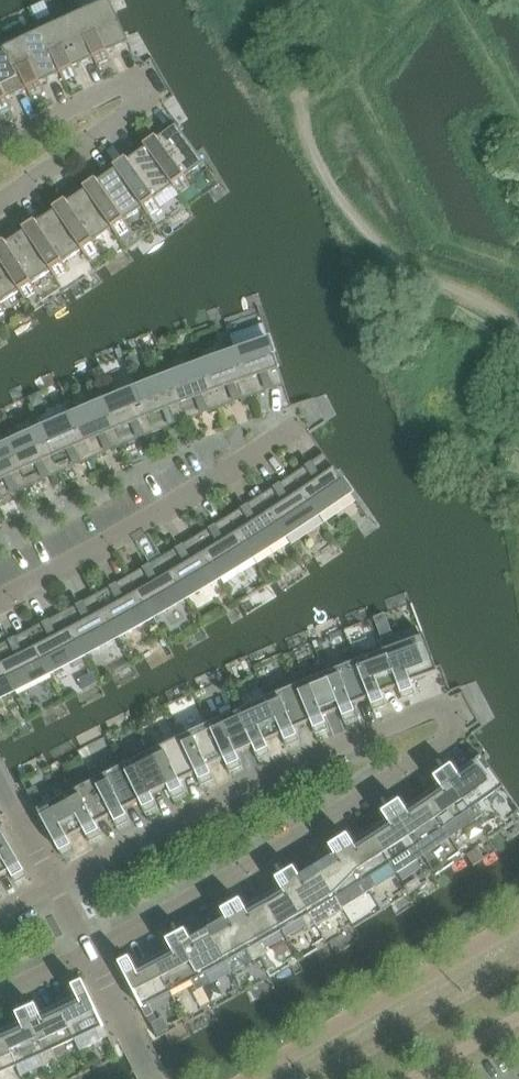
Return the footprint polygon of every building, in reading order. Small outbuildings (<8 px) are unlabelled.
[(110,0),(109,0),(74,15),(94,59),(97,66),(110,60),(107,53),(129,43),(110,0)] [(94,59),(74,15),(53,25),(40,31),(60,74),(64,81),(77,75),(74,68),(94,59)] [(60,74),(40,31),(19,41),(7,47),(27,90),(30,97),(44,91),(40,84),(60,74)] [(7,47),(0,50),(0,112),(11,107),(7,99),(27,90),(7,47)] [(205,164),(177,126),(146,148),(173,187),(179,196),(191,187),(185,178),(205,164)] [(173,187),(146,148),(115,170),(142,209),(149,217),(161,209),(155,200),(173,187)] [(142,209),(115,170),(86,190),(112,230),(118,238),(130,230),(124,221),(142,209)] [(112,230),(86,190),(54,211),(81,251),(87,259),(100,251),(94,242),(112,230)] [(81,251),(54,211),(25,231),(50,271),(56,280),(69,272),(63,263),(81,251)] [(25,231),(0,247),(0,263),(19,292),(25,301),(37,292),(32,284),(50,271),(25,231)] [(0,263),(0,317),(6,313),(1,304),(19,292),(0,263)] [(280,369),(269,340),(234,352),(250,398),(266,392),(264,387),(272,384),(273,390),(284,386),(279,370),(280,369)] [(250,398),(234,352),(202,364),(218,409),(234,404),(232,398),(239,395),(241,401),(250,398)] [(140,366),(136,355),(126,359),(130,370),(140,366)] [(218,409),(202,364),(169,376),(186,421),(202,415),(200,410),(207,407),(209,413),(218,409)] [(186,421),(169,376),(159,380),(136,389),(155,434),(170,428),(168,422),(175,419),(177,425),(186,421)] [(155,434),(136,389),(104,402),(122,447),(138,440),(136,435),(143,432),(145,438),(155,434)] [(39,392),(29,398),(34,408),(45,403),(39,392)] [(122,447),(104,402),(94,406),(72,416),(90,461),(106,453),(104,448),(111,445),(113,451),(122,447)] [(5,407),(0,410),(0,422),(9,418),(5,407)] [(90,461),(72,416),(40,430),(59,474),(75,467),(72,462),(80,459),(82,464),(90,461)] [(59,474),(40,430),(8,444),(27,488),(43,481),(41,476),(48,472),(50,478),(59,474)] [(8,444),(0,448),(0,501),(12,495),(10,490),(17,487),(19,492),(27,488),(8,444)] [(352,493),(335,467),(334,468),(324,454),(311,463),(315,467),(309,472),(305,467),(292,476),(319,516),(352,493)] [(319,516),(292,476),(280,484),(283,489),(277,493),(273,488),(260,497),(286,537),(319,516)] [(286,537),(260,497),(248,505),(251,510),(244,514),(241,509),(228,517),(253,558),(286,537)] [(253,558),(228,517),(215,525),(218,530),(212,534),(209,529),(195,538),(220,579),(253,558)] [(220,579),(195,538),(183,545),(186,550),(179,554),(176,549),(162,557),(187,597),(187,599),(220,579)] [(187,597),(162,557),(150,565),(153,570),(146,573),(143,568),(129,576),(142,597),(153,618),(187,599),(187,597)] [(153,618),(142,597),(129,576),(116,584),(119,589),(113,592),(110,587),(96,595),(97,597),(119,637),(153,618)] [(250,595),(245,587),(233,594),(238,603),(250,595)] [(119,637),(97,597),(96,595),(83,602),(86,607),(79,611),(76,606),(62,613),(85,656),(119,637)] [(85,656),(62,613),(49,620),(52,625),(45,629),(43,624),(28,631),(50,674),(85,656)] [(28,631),(15,638),(18,643),(11,646),(8,641),(0,645),(0,660),(15,691),(50,674),(28,631)] [(440,672),(427,636),(393,649),(389,637),(381,640),(385,652),(398,687),(403,700),(417,695),(412,682),(440,672)] [(398,687),(385,652),(363,660),(359,649),(351,652),(355,663),(369,698),(374,711),(386,706),(382,693),(398,687)] [(0,660),(0,699),(15,691),(0,660)] [(369,698),(355,663),(334,672),(329,661),(321,664),(340,710),(345,723),(357,718),(352,705),(369,698)] [(340,710),(321,664),(292,676),(296,687),(311,722),(316,735),(328,729),(323,717),(340,710)] [(311,722),(296,687),(275,697),(270,685),(262,689),(267,700),(282,734),(287,747),(299,742),(294,729),(311,722)] [(282,734),(267,700),(262,689),(241,699),(241,698),(232,702),(237,713),(238,713),(253,747),(258,759),(271,754),(265,741),(282,734)] [(253,747),(238,713),(237,713),(234,715),(233,715),(228,717),(228,718),(217,723),(212,711),(203,715),(209,726),(224,760),(230,773),(242,767),(237,754),(253,747)] [(224,760),(209,726),(204,728),(199,731),(188,736),(183,725),(175,729),(180,740),(196,774),(202,786),(214,780),(208,768),(224,760)] [(196,774),(180,740),(175,742),(170,744),(170,745),(159,750),(154,739),(146,743),(152,754),(168,787),(173,799),(186,794),(180,781),(196,774)] [(168,787),(152,754),(147,756),(146,756),(141,758),(141,759),(130,764),(125,753),(117,757),(123,768),(139,801),(145,813),(157,807),(152,795),(168,787)] [(478,806),(505,787),(482,755),(456,773),(449,762),(440,768),(478,819),(484,815),(478,806)] [(139,801),(123,768),(118,771),(118,770),(112,773),(113,773),(102,779),(97,768),(88,772),(89,773),(111,816),(118,828),(130,821),(124,809),(139,801)] [(478,819),(440,768),(432,774),(440,785),(422,797),(445,829),(451,837),(478,819)] [(111,816),(89,773),(69,784),(68,783),(60,787),(66,798),(83,830),(90,842),(93,841),(102,836),(96,824),(111,816)] [(445,829),(422,797),(405,809),(397,798),(389,803),(424,855),(451,837),(445,829)] [(83,830),(66,798),(61,800),(56,803),(46,809),(40,798),(33,802),(63,857),(74,851),(68,839),(83,830)] [(424,855),(389,803),(380,809),(388,821),(370,832),(398,873),(404,881),(423,868),(417,860),(424,855)] [(27,877),(0,829),(0,877),(9,872),(16,883),(27,877)] [(398,873),(370,832),(352,843),(345,832),(336,837),(371,890),(377,886),(398,873)] [(371,890),(336,837),(327,843),(335,855),(317,865),(338,899),(359,886),(364,894),(371,890)] [(338,899),(317,865),(299,876),(292,865),(283,870),(316,924),(318,927),(345,910),(338,899)] [(316,924),(283,870),(274,875),(281,887),(263,898),(282,932),(304,919),(309,928),(316,924)] [(282,932),(263,898),(244,908),(238,897),(229,902),(260,956),(267,953),(262,944),(282,932)] [(260,956),(229,902),(220,907),(227,919),(208,929),(226,963),(249,951),(254,960),(260,956)] [(226,963),(208,929),(189,939),(183,927),(174,932),(204,987),(211,984),(206,975),(226,963)] [(204,987),(174,932),(165,937),(171,949),(153,958),(171,993),(192,982),(197,991),(204,987)] [(171,993),(153,958),(134,968),(128,956),(118,961),(146,1017),(154,1014),(149,1005),(171,994),(171,993)] [(109,1036),(82,979),(71,984),(78,997),(58,1005),(75,1041),(97,1031),(101,1040),(109,1036)] [(75,1041),(58,1005),(39,1014),(33,1002),(24,1006),(51,1064),(57,1061),(53,1052),(75,1041)] [(51,1064),(24,1006),(15,1010),(21,1023),(1,1031),(17,1068),(39,1058),(43,1067),(50,1064),(51,1064)] [(1,1031),(0,1032),(0,1075),(17,1068),(1,1031)]
